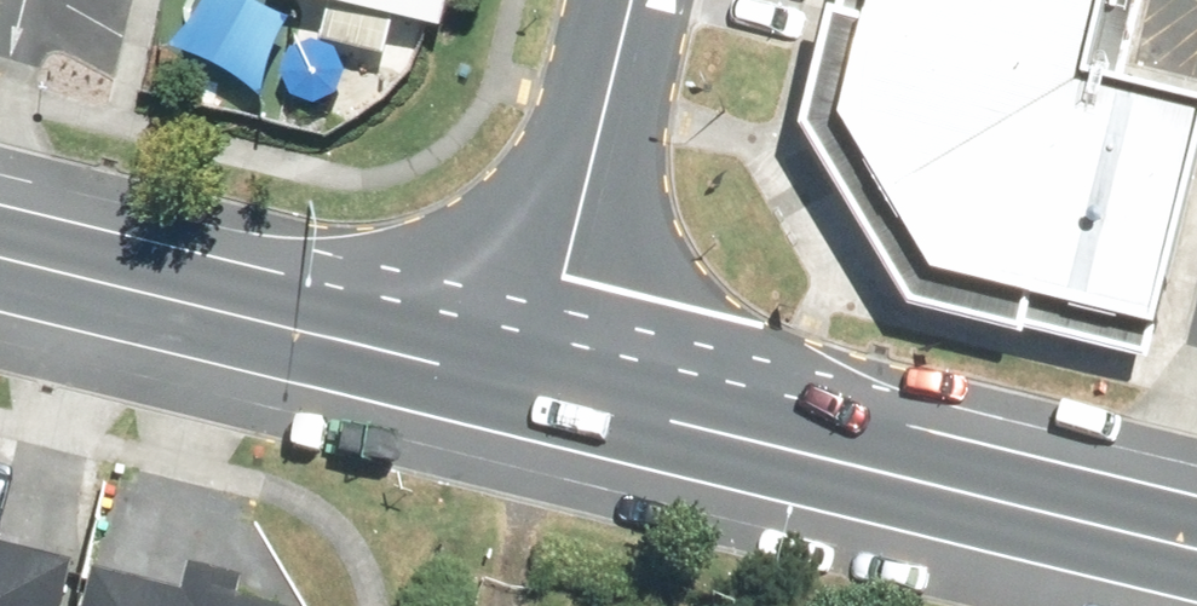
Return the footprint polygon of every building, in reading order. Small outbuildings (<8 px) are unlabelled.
[(321,31),(388,47),(398,6),(444,17),(449,0),(329,0),(321,31)] [(799,122),(906,303),(1151,364),(1196,152),(1196,95),(1113,70),(1130,0),(830,0),(799,122)] [(83,563),(0,543),(0,605),(73,605),(83,563)] [(98,605),(287,605),(253,598),(258,577),(202,563),(194,594),(106,573),(98,605)]
